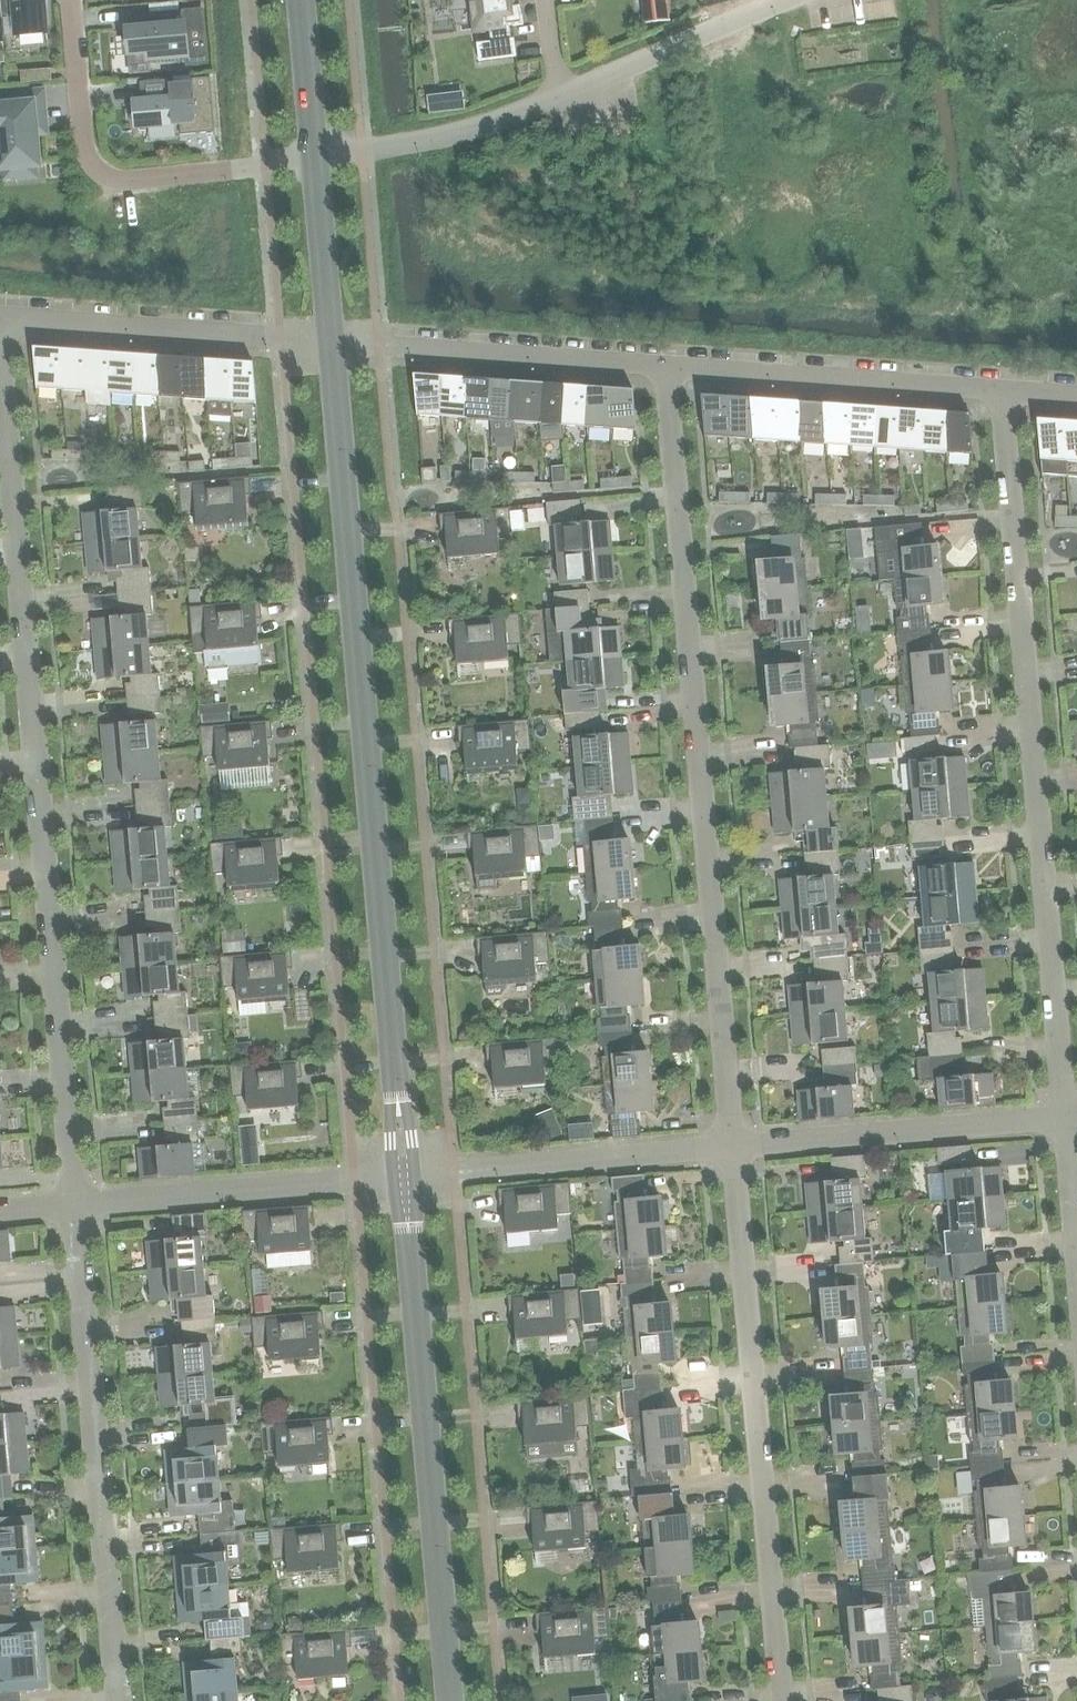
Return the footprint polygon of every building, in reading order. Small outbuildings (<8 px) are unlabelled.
[(46,0),(1,0),(3,18),(15,17),(17,36),(48,33),(46,0)] [(475,31),(491,29),(493,44),(480,46),(482,63),(520,58),(517,39),(514,39),(513,26),(523,24),(520,0),(471,0),(475,31)] [(667,2),(646,5),(649,23),(669,21),(667,2)] [(151,27),(127,29),(129,56),(147,54),(148,61),(187,58),(183,11),(179,11),(178,3),(149,6),(150,14),(151,27)] [(170,100),(135,103),(136,119),(137,127),(147,126),(172,124),(179,124),(180,133),(215,130),(210,77),(193,79),(193,83),(169,85),(170,100)] [(0,96),(0,169),(39,166),(35,121),(45,120),(42,92),(0,96)] [(444,112),(442,95),(428,97),(430,114),(444,112)] [(43,348),(34,347),(34,348),(38,396),(39,396),(38,388),(63,390),(60,349),(54,349),(53,347),(43,348)] [(67,350),(60,349),(63,390),(87,392),(84,351),(78,351),(78,349),(67,350)] [(87,392),(111,394),(108,353),(102,352),(102,350),(91,352),(84,351),(87,392)] [(115,353),(108,353),(111,394),(136,395),(132,354),(126,354),(126,352),(115,353)] [(139,355),(132,354),(136,395),(160,397),(156,356),(150,356),(150,354),(139,355)] [(160,397),(184,399),(181,358),(175,357),(174,356),(164,357),(156,356),(160,397)] [(188,358),(181,358),(184,399),(208,400),(205,360),(199,359),(199,357),(188,358)] [(208,400),(232,402),(229,361),(223,361),(223,359),(212,360),(205,360),(208,400)] [(236,362),(229,361),(232,402),(255,404),(256,412),(257,412),(253,363),(247,363),(247,361),(236,362)] [(418,415),(441,417),(438,376),(433,376),(433,374),(422,375),(413,374),(413,375),(418,423),(419,423),(418,415)] [(447,377),(438,376),(441,417),(466,419),(462,378),(458,378),(457,376),(447,377)] [(466,419),(490,421),(487,380),(482,379),(482,377),(471,378),(462,378),(466,419)] [(495,380),(487,380),(490,421),(515,422),(511,381),(506,381),(506,379),(495,380)] [(515,422),(539,424),(535,383),(530,383),(530,381),(519,382),(511,381),(515,422)] [(544,384),(535,383),(539,424),(563,426),(560,385),(555,384),(554,383),(544,384)] [(568,385),(560,385),(563,426),(588,428),(584,387),(579,386),(578,384),(568,385)] [(588,428),(612,429),(609,388),(603,388),(603,386),(592,387),(584,387),(588,428)] [(616,389),(609,388),(612,429),(613,443),(637,444),(637,439),(633,390),(627,390),(627,388),(616,389)] [(706,436),(729,438),(725,397),(721,396),(721,395),(710,396),(701,395),(705,444),(706,444),(706,436)] [(729,438),(753,440),(750,399),(745,398),(745,396),(734,397),(725,397),(729,438)] [(753,440),(778,441),(774,400),(770,400),(769,398),(759,399),(750,399),(753,440)] [(802,443),(799,402),(794,402),(793,400),(783,401),(774,400),(778,441),(802,443)] [(827,445),(823,404),(818,403),(818,401),(807,403),(799,402),(802,443),(827,445)] [(851,447),(848,406),(842,405),(842,403),(831,404),(823,404),(827,445),(851,447)] [(851,447),(876,448),(872,407),(867,407),(867,405),(855,406),(848,406),(851,447)] [(876,448),(900,450),(896,409),(891,409),(890,407),(879,408),(872,407),(876,448)] [(925,463),(924,452),(921,411),(915,410),(915,408),(903,410),(896,409),(900,450),(901,466),(925,463)] [(949,454),(945,413),(939,412),(939,410),(927,411),(921,411),(924,452),(949,454)] [(945,413),(949,454),(971,455),(972,463),(973,463),(969,414),(963,414),(963,412),(952,413),(945,413)] [(1066,476),(1061,421),(1057,421),(1057,419),(1046,420),(1037,419),(1037,420),(1041,468),(1042,468),(1043,474),(1066,476)] [(1070,421),(1061,421),(1066,476),(1076,477),(1076,421),(1070,421)] [(52,460),(67,460),(67,450),(52,450),(52,460)] [(67,460),(83,461),(83,451),(67,450),(67,460)] [(100,461),(116,461),(116,451),(100,451),(100,461)] [(116,461),(131,462),(131,452),(116,451),(116,461)] [(149,462),(164,462),(165,452),(149,452),(149,462)] [(164,462),(180,463),(180,452),(165,452),(164,462)] [(237,468),(253,467),(252,457),(236,458),(237,468)] [(236,458),(221,459),(222,469),(237,468),(236,458)] [(189,472),(205,471),(204,461),(188,462),(189,472)] [(440,466),(441,482),(451,482),(450,466),(440,466)] [(423,484),(437,483),(436,468),(421,469),(423,484)] [(455,482),(471,482),(471,472),(455,472),(455,482)] [(471,482),(486,482),(486,472),(471,472),(471,482)] [(503,483),(519,483),(519,473),(503,473),(503,483)] [(519,483),(534,483),(534,473),(519,473),(519,483)] [(251,495),(250,477),(178,483),(181,514),(196,513),(197,528),(246,523),(248,539),(250,539),(246,495),(251,495)] [(616,478),(616,488),(632,487),(631,477),(616,478)] [(600,480),(601,490),(616,488),(616,478),(600,480)] [(569,492),(584,491),(583,481),(568,482),(569,492)] [(568,482),(552,484),(553,494),(569,492),(568,482)] [(144,509),(142,485),(108,488),(110,502),(104,502),(105,512),(83,513),(86,544),(139,539),(137,509),(144,509)] [(719,503),(734,503),(734,493),(719,493),(719,503)] [(734,503),(750,503),(750,493),(734,493),(734,503)] [(767,504),(782,504),(783,494),(767,494),(767,504)] [(782,504),(798,504),(798,494),(783,494),(782,504)] [(815,505),(831,505),(831,495),(815,495),(815,505)] [(831,505),(846,505),(846,495),(831,495),(831,505)] [(863,506),(879,506),(879,496),(863,496),(863,506)] [(879,506),(894,506),(894,496),(879,496),(879,506)] [(611,537),(609,521),(576,524),(576,517),(581,517),(580,500),(546,503),(548,527),(555,526),(558,556),(604,552),(603,537),(611,537)] [(952,512),(968,511),(967,501),(952,502),(952,512)] [(952,502),(936,503),(937,513),(952,512),(952,502)] [(905,516),(920,515),(920,505),(904,506),(905,516)] [(513,539),(510,508),(439,514),(440,532),(446,531),(449,571),(451,571),(450,559),(499,555),(498,540),(513,539)] [(1055,527),(1070,527),(1070,517),(1055,517),(1055,527)] [(922,538),(921,524),(888,527),(876,528),(881,581),(894,580),(940,576),(937,547),(921,549),(920,538),(922,538)] [(859,529),(846,530),(848,546),(861,545),(859,529)] [(759,562),(761,591),(807,587),(805,558),(801,558),(799,534),(771,536),(772,551),(775,550),(776,561),(759,562)] [(116,578),(118,594),(151,591),(149,568),(142,569),(139,539),(86,544),(88,574),(121,571),(122,578),(116,578)] [(604,552),(558,556),(561,586),(615,581),(613,565),(605,566),(604,552)] [(942,604),(940,576),(894,580),(896,608),(900,608),(901,618),(887,619),(888,634),(897,633),(930,630),(929,616),(927,616),(926,606),(942,604)] [(779,628),(780,643),(809,640),(806,616),(810,615),(807,587),(761,591),(764,619),(780,618),(781,628),(779,628)] [(179,599),(178,590),(166,591),(167,600),(179,599)] [(588,590),(554,593),(556,609),(589,607),(588,590)] [(92,620),(95,650),(149,645),(146,615),(153,615),(151,591),(118,594),(119,611),(125,610),(125,617),(92,620)] [(260,601),(189,607),(192,638),(193,653),(205,652),(206,668),(258,663),(260,663),(257,619),(262,619),(260,601)] [(463,602),(447,603),(448,617),(464,616),(463,602)] [(567,662),(613,658),(612,643),(620,643),(619,627),(586,630),(585,623),(591,623),(589,607),(556,609),(547,610),(552,663),(567,661),(567,662)] [(455,637),(458,677),(460,677),(459,665),(509,661),(507,646),(522,645),(519,614),(448,620),(449,638),(455,637)] [(870,623),(856,625),(857,634),(871,633),(870,623)] [(903,647),(904,657),(901,657),(903,686),(949,682),(947,653),(930,655),(929,644),(932,644),(930,630),(897,633),(899,647),(903,647)] [(768,668),(771,697),(817,693),(814,664),(811,664),(809,640),(780,643),(781,657),(784,657),(785,667),(768,668)] [(131,684),(126,684),(128,717),(162,714),(158,674),(151,675),(149,645),(95,650),(97,680),(130,677),(131,684)] [(567,662),(570,691),(563,692),(565,715),(598,713),(597,701),(607,700),(606,689),(624,687),(622,671),(615,672),(613,658),(567,662)] [(935,736),(940,736),(938,722),(936,722),(935,712),(952,710),(949,682),(903,686),(906,714),(909,714),(911,738),(927,737),(935,736)] [(795,748),(818,746),(816,722),(819,721),(817,693),(771,697),(773,725),(790,724),(791,734),(788,734),(789,748),(795,748)] [(214,705),(201,706),(202,724),(230,722),(229,709),(215,710),(214,705)] [(598,713),(565,715),(566,731),(600,728),(598,713)] [(528,720),(457,726),(459,744),(464,743),(468,784),(470,783),(468,771),(518,767),(517,752),(531,751),(528,720)] [(104,756),(158,751),(155,721),(101,725),(104,756)] [(267,740),(272,739),(271,721),(200,727),(203,758),(217,757),(218,772),(268,767),(269,783),(271,783),(267,740)] [(628,733),(574,737),(577,767),(622,764),(621,749),(629,749),(628,733)] [(909,755),(936,752),(936,750),(935,736),(927,737),(911,738),(901,739),(902,755),(909,755)] [(878,759),(877,744),(866,745),(868,760),(878,759)] [(828,745),(818,746),(795,748),(796,765),(802,764),(802,771),(769,774),(772,804),(826,799),(823,769),(830,769),(828,745)] [(936,752),(909,755),(913,791),(967,787),(964,757),(945,758),(944,749),(936,750),(936,752)] [(135,790),(136,806),(169,803),(167,780),(160,781),(158,751),(104,756),(107,786),(140,783),(140,790),(135,790)] [(624,778),(622,764),(577,767),(579,798),(572,798),(574,821),(584,820),(608,818),(606,802),(601,802),(600,796),(633,793),(632,777),(624,778)] [(969,817),(967,787),(913,791),(915,821),(908,822),(910,845),(944,842),(942,826),(937,827),(936,820),(969,817)] [(803,838),(804,854),(837,851),(835,828),(828,829),(826,799),(772,804),(775,834),(808,831),(808,838),(803,838)] [(111,832),(113,862),(167,857),(164,827),(172,827),(169,803),(136,806),(138,823),(143,822),(144,829),(111,832)] [(534,805),(519,806),(520,825),(535,824),(534,805)] [(219,819),(220,835),(250,834),(249,817),(219,819)] [(583,845),(586,874),(632,870),(629,841),(612,842),(611,832),(614,832),(613,818),(608,818),(584,820),(587,845),(583,845)] [(541,857),(538,826),(467,832),(468,850),(473,849),(477,889),(479,889),(498,888),(497,875),(527,873),(542,872),(541,857)] [(554,827),(539,827),(540,842),(550,841),(554,837),(554,827)] [(283,856),(281,838),(210,844),(213,875),(227,874),(229,888),(278,884),(279,900),(281,900),(277,856),(283,856)] [(910,845),(912,861),(945,858),(944,842),(910,845)] [(779,880),(781,910),(835,905),(832,875),(840,875),(837,851),(804,854),(805,871),(811,870),(812,877),(779,880)] [(144,896),(146,913),(179,910),(177,886),(170,887),(167,857),(113,862),(116,892),(149,889),(150,896),(144,896)] [(919,867),(922,898),(976,893),(973,863),(919,867)] [(634,898),(632,870),(586,874),(588,903),(592,902),(592,912),(588,913),(589,927),(594,927),(622,925),(621,910),(618,910),(617,900),(634,898)] [(917,928),(919,951),(953,948),(952,932),(946,933),(946,926),(979,923),(976,893),(922,898),(924,927),(917,928)] [(812,944),(813,960),(847,958),(845,934),(838,935),(835,905),(781,910),(784,940),(817,937),(818,944),(812,944)] [(120,938),(123,968),(176,963),(174,933),(181,933),(179,910),(146,913),(147,929),(152,928),(153,935),(120,938)] [(623,938),(622,925),(594,927),(596,951),(592,951),(595,980),(641,976),(638,947),(622,948),(621,938),(623,938)] [(866,944),(866,955),(883,954),(881,929),(869,930),(870,943),(866,944)] [(547,932),(476,938),(478,956),(483,956),(486,996),(503,994),(510,987),(509,981),(537,979),(535,964),(550,963),(547,932)] [(245,935),(222,937),(223,954),(246,952),(245,935)] [(929,974),(931,1004),(985,999),(983,969),(949,972),(949,965),(954,964),(953,948),(919,951),(922,975),(929,974)] [(289,1013),(291,1013),(287,969),(293,969),(291,951),(220,957),(223,988),(237,987),(238,1001),(288,997),(289,1013)] [(788,986),(791,1016),(845,1011),(842,982),(849,981),(847,958),(813,960),(815,977),(820,976),(821,983),(788,986)] [(153,1002),(155,1019),(188,1016),(186,992),(179,993),(176,963),(123,968),(125,998),(158,995),(159,1002),(153,1002)] [(597,1018),(599,1033),(631,1030),(630,1016),(628,1016),(627,1006),(643,1004),(641,976),(595,980),(597,1008),(601,1008),(602,1018),(597,1018)] [(927,1034),(929,1057),(962,1054),(961,1038),(955,1039),(955,1032),(988,1029),(985,999),(931,1004),(934,1033),(927,1034)] [(847,1041),(845,1011),(791,1016),(793,1046),(847,1041)] [(188,1017),(188,1016),(155,1019),(156,1032),(151,1032),(152,1042),(129,1044),(132,1074),(186,1069),(183,1040),(190,1039),(190,1033),(198,1032),(196,1016),(188,1017)] [(602,1057),(604,1086),(650,1082),(648,1053),(631,1055),(630,1044),(633,1044),(631,1030),(599,1033),(600,1047),(604,1047),(605,1057),(602,1057)] [(556,1038),(485,1044),(487,1062),(492,1062),(496,1102),(498,1101),(496,1089),(546,1085),(545,1070),(559,1069),(556,1038)] [(251,1044),(233,1046),(235,1063),(252,1061),(251,1044)] [(855,1047),(821,1050),(823,1067),(856,1064),(855,1047)] [(963,1070),(962,1054),(929,1057),(929,1059),(918,1059),(920,1081),(938,1079),(940,1110),(994,1105),(992,1074),(959,1077),(958,1070),(963,1070)] [(301,1122),(297,1079),(302,1078),(301,1061),(230,1067),(232,1098),(247,1096),(248,1111),(297,1107),(299,1123),(301,1122)] [(817,1089),(797,1091),(800,1122),(854,1117),(852,1086),(858,1085),(856,1064),(823,1067),(824,1080),(816,1080),(817,1089)] [(887,1066),(875,1066),(875,1078),(888,1078),(887,1066)] [(163,1108),(164,1124),(197,1121),(195,1098),(188,1099),(186,1069),(132,1074),(135,1104),(168,1101),(168,1108),(163,1108)] [(653,1110),(650,1082),(604,1086),(607,1114),(610,1114),(612,1138),(641,1136),(639,1122),(637,1122),(636,1112),(653,1110)] [(200,1144),(197,1121),(164,1124),(165,1140),(171,1139),(172,1146),(138,1149),(141,1180),(195,1175),(193,1145),(200,1144)] [(560,1125),(543,1127),(544,1140),(561,1139),(560,1125)] [(258,1145),(241,1146),(243,1167),(260,1166),(258,1145)] [(938,1165),(972,1163),(970,1146),(937,1149),(938,1165)] [(805,1184),(808,1214),(862,1209),(860,1179),(867,1179),(865,1155),(831,1158),(832,1175),(838,1175),(838,1181),(805,1184)] [(946,1171),(949,1202),(1003,1197),(1000,1167),(946,1171)] [(614,1202),(617,1231),(663,1227),(660,1198),(644,1200),(643,1190),(645,1189),(644,1175),(611,1178),(612,1192),(617,1192),(618,1202),(614,1202)] [(569,1183),(498,1189),(499,1207),(505,1206),(508,1247),(510,1246),(509,1234),(558,1230),(557,1215),(572,1214),(569,1183)] [(1005,1227),(1003,1197),(949,1202),(951,1231),(944,1232),(946,1255),(980,1252),(978,1235),(973,1236),(972,1230),(1005,1227)] [(313,1205),(242,1211),(245,1242),(259,1241),(260,1256),(310,1252),(311,1268),(313,1267),(309,1224),(315,1223),(313,1205)] [(865,1239),(862,1209),(808,1214),(811,1244),(844,1241),(844,1247),(839,1248),(840,1265),(863,1263),(874,1262),(872,1238),(865,1239)] [(146,1242),(149,1272),(203,1267),(201,1237),(208,1237),(206,1214),(172,1216),(173,1233),(179,1232),(180,1239),(146,1242)] [(665,1255),(663,1227),(617,1231),(619,1260),(623,1259),(624,1276),(625,1283),(653,1281),(652,1267),(649,1267),(649,1257),(665,1255)] [(10,1262),(8,1231),(0,1232),(0,1263),(10,1262)] [(946,1255),(929,1256),(931,1269),(939,1268),(940,1283),(955,1281),(958,1308),(1004,1304),(1001,1275),(987,1276),(985,1252),(980,1252),(946,1255)] [(822,1291),(825,1320),(871,1316),(869,1287),(865,1287),(863,1263),(840,1265),(834,1265),(836,1280),(838,1279),(839,1289),(822,1291)] [(175,1309),(180,1309),(181,1323),(215,1320),(213,1296),(206,1297),(203,1267),(149,1272),(152,1302),(174,1300),(175,1309)] [(561,1278),(562,1288),(575,1287),(574,1276),(561,1278)] [(653,1281),(625,1283),(620,1284),(622,1298),(626,1298),(627,1308),(623,1308),(626,1337),(672,1333),(670,1304),(653,1306),(652,1296),(655,1295),(653,1281)] [(507,1295),(509,1313),(514,1312),(518,1353),(520,1352),(518,1340),(568,1336),(566,1321),(581,1320),(578,1289),(507,1295)] [(600,1291),(581,1292),(583,1309),(602,1307),(600,1291)] [(344,1293),(330,1294),(331,1304),(345,1303),(344,1293)] [(270,1296),(255,1297),(256,1314),(272,1312),(270,1296)] [(990,1344),(989,1334),(1006,1332),(1004,1304),(958,1308),(960,1336),(964,1336),(965,1346),(960,1347),(961,1361),(994,1358),(993,1344),(990,1344)] [(17,1337),(14,1307),(0,1308),(0,1338),(17,1337)] [(324,1329),(322,1311),(251,1318),(252,1319),(253,1333),(254,1348),(269,1347),(270,1362),(319,1358),(321,1373),(323,1373),(319,1330),(324,1329)] [(874,1344),(871,1316),(825,1320),(828,1348),(844,1347),(845,1357),(842,1357),(844,1371),(872,1369),(870,1345),(874,1344)] [(252,1319),(240,1320),(241,1334),(253,1333),(252,1319)] [(156,1348),(158,1378),(212,1373),(210,1344),(217,1343),(215,1320),(181,1323),(182,1336),(177,1336),(178,1346),(156,1348)] [(675,1362),(672,1333),(626,1337),(629,1366),(632,1365),(634,1389),(663,1387),(661,1373),(659,1373),(658,1363),(675,1362)] [(20,1367),(17,1337),(0,1338),(0,1369),(20,1367)] [(965,1385),(967,1414),(1013,1410),(1010,1381),(994,1383),(993,1373),(995,1372),(994,1358),(961,1361),(963,1375),(967,1375),(968,1385),(965,1385)] [(884,1368),(874,1369),(875,1378),(885,1377),(884,1368)] [(832,1397),(834,1426),(880,1422),(878,1393),(874,1393),(872,1369),(844,1371),(845,1386),(848,1385),(848,1396),(832,1397)] [(183,1406),(184,1415),(189,1415),(190,1429),(191,1429),(226,1426),(235,1425),(233,1399),(215,1401),(212,1373),(158,1378),(161,1408),(183,1406)] [(626,1419),(633,1418),(635,1443),(681,1439),(679,1410),(662,1412),(661,1402),(664,1401),(663,1387),(634,1389),(630,1390),(624,1390),(626,1419)] [(588,1395),(516,1401),(518,1419),(523,1419),(527,1459),(529,1459),(528,1446),(577,1442),(576,1427),(590,1426),(588,1395)] [(26,1443),(24,1413),(1,1415),(0,1405),(0,1445),(26,1443)] [(969,1453),(971,1467),(1004,1464),(1002,1450),(1000,1450),(999,1440),(1015,1439),(1013,1410),(967,1414),(970,1442),(973,1442),(974,1452),(969,1453)] [(333,1435),(332,1417),(261,1423),(263,1454),(278,1453),(279,1468),(328,1463),(330,1479),(332,1479),(328,1436),(333,1435)] [(852,1463),(853,1477),(885,1475),(886,1474),(885,1460),(880,1461),(879,1450),(883,1450),(880,1422),(834,1426),(837,1454),(854,1453),(854,1463),(852,1463)] [(176,1483),(219,1480),(216,1446),(228,1445),(226,1426),(191,1429),(193,1448),(177,1449),(178,1460),(174,1460),(176,1483)] [(684,1468),(681,1439),(635,1443),(638,1469),(631,1469),(633,1496),(639,1496),(672,1493),(671,1479),(668,1479),(667,1469),(684,1468)] [(26,1443),(0,1445),(0,1476),(29,1473),(26,1443)] [(929,1457),(930,1470),(938,1469),(938,1456),(929,1457)] [(974,1491),(976,1520),(1022,1516),(1020,1487),(1003,1489),(1002,1479),(1005,1478),(1004,1464),(971,1467),(972,1481),(976,1481),(977,1491),(974,1491)] [(890,1528),(885,1475),(853,1477),(855,1502),(841,1503),(844,1532),(890,1528)] [(579,1479),(575,1483),(575,1489),(580,1494),(586,1494),(590,1489),(590,1483),(586,1479),(579,1479)] [(198,1515),(200,1535),(235,1531),(232,1501),(221,1502),(219,1480),(176,1483),(178,1507),(182,1506),(183,1516),(198,1515)] [(597,1489),(607,1489),(607,1481),(596,1482),(597,1489)] [(642,1520),(645,1549),(691,1545),(688,1516),(671,1518),(671,1508),(673,1508),(672,1493),(639,1496),(640,1510),(645,1510),(646,1520),(642,1520)] [(22,1527),(21,1517),(5,1518),(3,1498),(0,1499),(0,1552),(28,1550),(26,1526),(22,1527)] [(597,1501),(526,1507),(527,1525),(533,1525),(536,1565),(538,1565),(537,1552),(586,1548),(585,1533),(600,1532),(597,1501)] [(979,1559),(980,1573),(1013,1570),(1012,1556),(1009,1556),(1008,1546),(1025,1545),(1022,1516),(976,1520),(979,1549),(982,1548),(983,1558),(979,1559)] [(288,1574),(337,1570),(339,1585),(341,1585),(337,1542),(342,1541),(341,1523),(270,1529),(272,1560),(287,1559),(288,1574)] [(861,1569),(862,1583),(895,1580),(894,1566),(890,1567),(889,1556),(892,1556),(890,1528),(844,1532),(846,1560),(863,1559),(864,1569),(861,1569)] [(202,1554),(186,1555),(187,1566),(183,1566),(185,1589),(228,1586),(226,1565),(242,1559),(240,1541),(236,1540),(235,1531),(200,1535),(202,1554)] [(616,1541),(605,1542),(606,1553),(617,1552),(616,1541)] [(693,1574),(691,1545),(645,1549),(647,1578),(650,1577),(651,1587),(647,1588),(648,1602),(653,1602),(681,1599),(680,1585),(677,1585),(676,1575),(693,1574)] [(28,1550),(0,1552),(0,1605),(13,1604),(11,1585),(27,1584),(26,1573),(30,1573),(28,1550)] [(983,1598),(986,1626),(1031,1622),(1029,1593),(1012,1595),(1011,1585),(1014,1585),(1013,1570),(980,1573),(981,1588),(986,1587),(987,1597),(983,1598)] [(850,1609),(853,1638),(899,1634),(897,1605),(893,1605),(892,1595),(897,1595),(895,1580),(862,1583),(864,1598),(866,1597),(867,1608),(850,1609)] [(228,1586),(185,1589),(187,1613),(191,1612),(192,1622),(206,1621),(207,1641),(210,1641),(240,1638),(245,1638),(243,1618),(231,1619),(228,1586)] [(651,1626),(654,1655),(700,1651),(697,1622),(681,1624),(680,1614),(682,1614),(681,1599),(653,1602),(655,1626),(651,1626)] [(37,1656),(35,1632),(31,1633),(30,1623),(14,1624),(13,1604),(0,1605),(0,1659),(37,1656)] [(609,1638),(606,1607),(535,1613),(536,1631),(542,1631),(545,1671),(547,1671),(546,1658),(596,1654),(594,1639),(609,1638)] [(616,1609),(609,1609),(610,1620),(617,1619),(616,1609)] [(295,1618),(288,1619),(289,1633),(303,1632),(302,1625),(295,1618)] [(1018,1652),(1034,1651),(1031,1622),(986,1626),(988,1655),(992,1655),(993,1665),(988,1665),(989,1679),(984,1680),(985,1696),(1018,1693),(1017,1677),(1022,1676),(1021,1662),(1018,1662),(1018,1652)] [(297,1680),(347,1676),(348,1691),(350,1691),(346,1648),(352,1647),(350,1629),(279,1635),(282,1666),(296,1665),(297,1680)] [(872,1689),(877,1689),(900,1687),(898,1663),(902,1662),(899,1634),(853,1638),(855,1666),(872,1665),(873,1675),(870,1675),(872,1689)] [(240,1638),(210,1641),(211,1655),(241,1653),(240,1638)] [(657,1700),(690,1700),(689,1691),(687,1691),(686,1681),(702,1680),(700,1651),(654,1655),(656,1684),(660,1683),(661,1693),(656,1694),(657,1699),(657,1700)] [(37,1656),(0,1659),(0,1700),(21,1700),(20,1691),(36,1690),(35,1679),(39,1679),(37,1656)] [(234,1658),(196,1661),(196,1672),(192,1672),(194,1695),(238,1691),(234,1658)] [(911,1686),(900,1687),(877,1689),(878,1700),(912,1700),(911,1686)] [(925,1695),(927,1700),(945,1700),(944,1693),(938,1688),(929,1689),(925,1695)] [(238,1691),(194,1695),(195,1700),(239,1700),(238,1691)]
